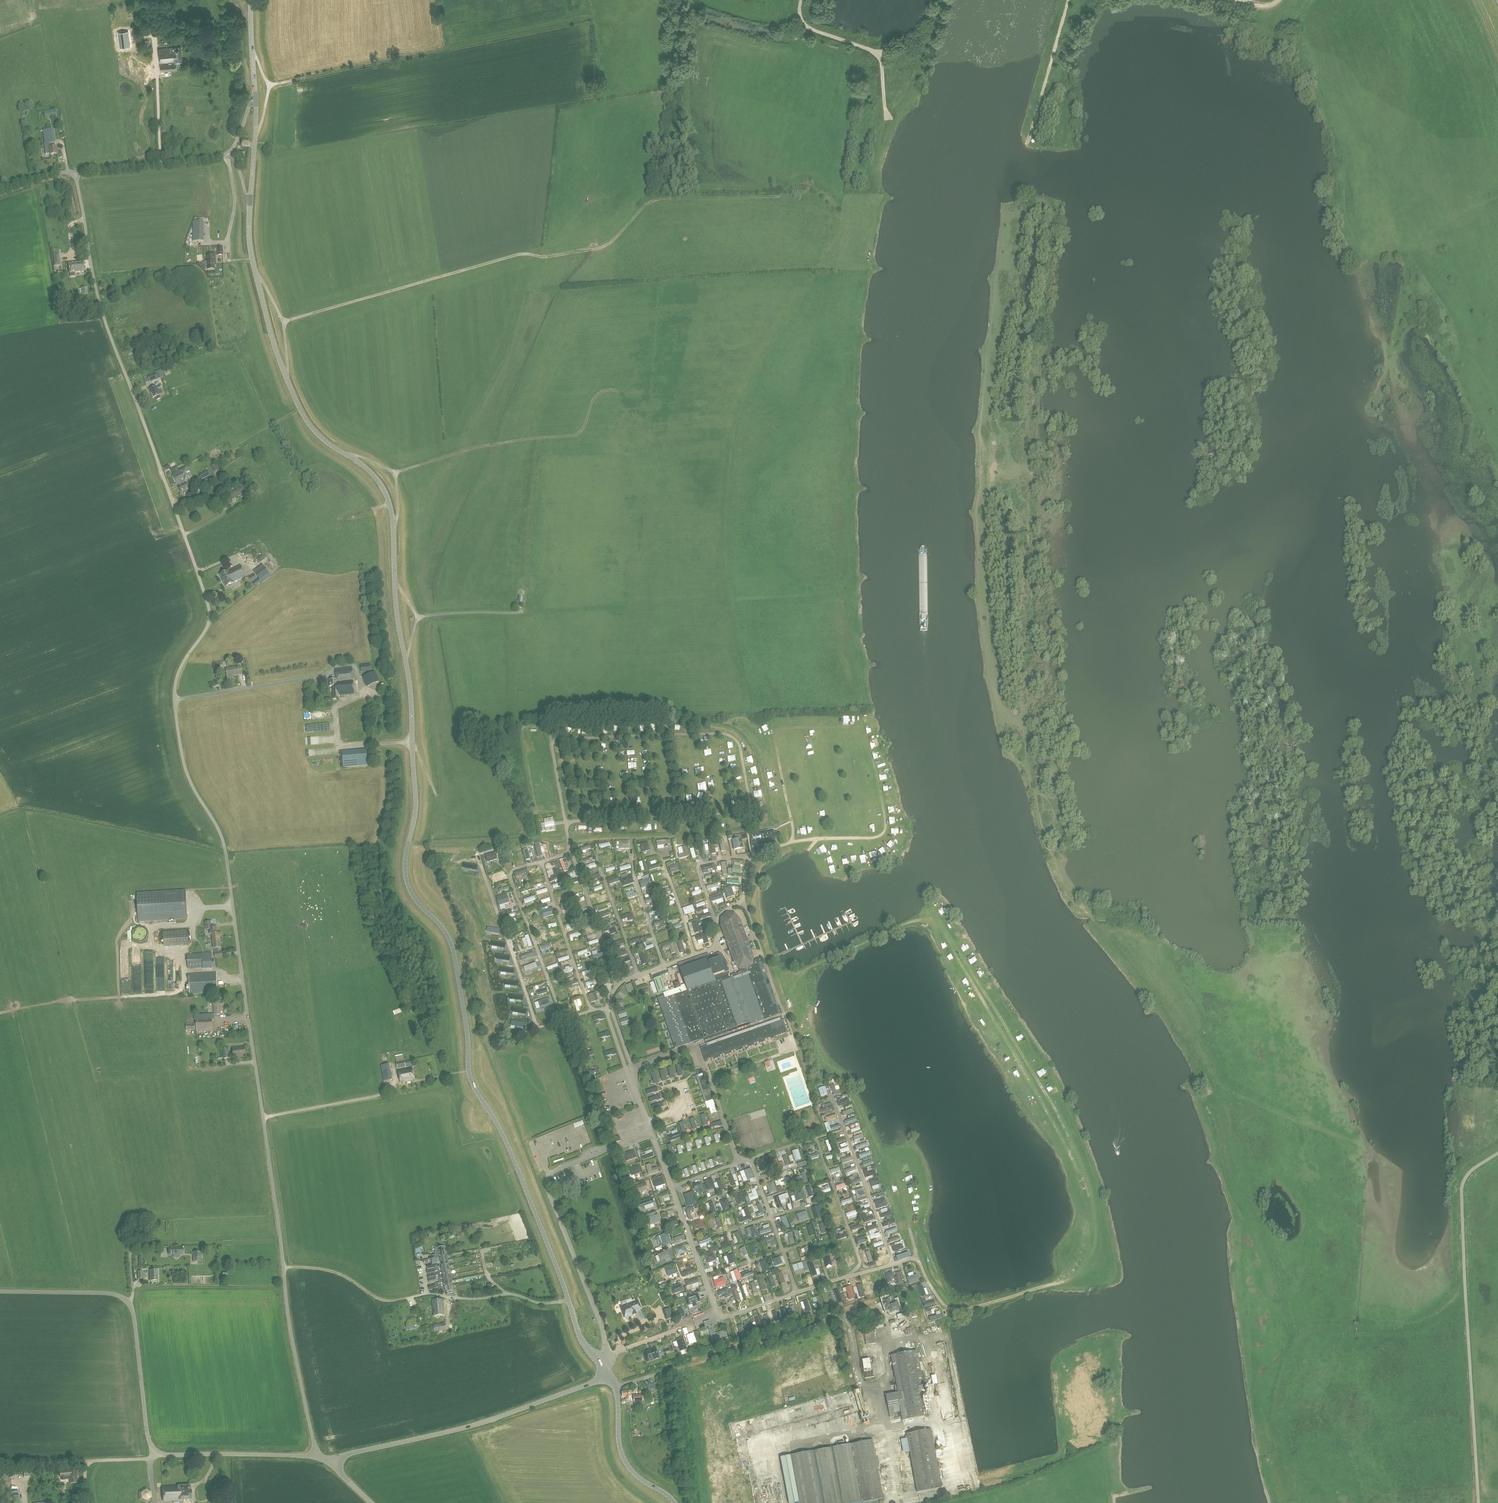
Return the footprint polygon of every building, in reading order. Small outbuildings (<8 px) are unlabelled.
[(131,37),(124,38),(125,48),(132,47),(131,37)] [(183,62),(182,46),(174,47),(174,48),(159,49),(160,63),(175,62),(175,63),(183,62)] [(177,70),(176,64),(160,65),(161,72),(177,70)] [(56,110),(44,111),(45,118),(57,116),(56,110)] [(43,130),(45,144),(46,154),(50,154),(50,155),(58,154),(57,147),(55,147),(54,143),(55,143),(54,138),(50,139),(49,130),(43,130)] [(191,220),(192,239),(200,239),(200,227),(202,227),(202,220),(191,220)] [(208,266),(209,270),(215,270),(214,265),(216,265),(215,255),(207,256),(207,266),(208,266)] [(84,263),(69,264),(70,273),(70,277),(75,277),(74,272),(85,271),(84,263)] [(156,374),(148,376),(150,382),(158,379),(161,379),(159,373),(156,374)] [(160,386),(157,388),(157,387),(151,389),(152,392),(151,392),(153,398),(154,397),(154,398),(156,397),(157,400),(161,398),(158,390),(161,389),(160,386)] [(178,485),(183,483),(192,478),(187,468),(173,476),(178,485)] [(209,470),(199,475),(203,483),(213,478),(209,470)] [(189,489),(186,483),(179,487),(182,493),(189,489)] [(241,488),(228,495),(231,501),(244,494),(241,488)] [(271,576),(263,565),(254,572),(259,578),(253,583),(256,587),(262,582),(262,583),(271,576)] [(246,577),(241,566),(229,572),(228,571),(220,575),(226,587),(234,583),(246,577)] [(255,574),(247,578),(249,582),(257,579),(255,574)] [(242,674),(241,667),(226,669),(227,676),(233,675),(233,676),(242,674)] [(334,700),(339,699),(339,696),(355,695),(353,681),(342,682),(342,681),(353,680),(352,668),(336,670),(336,679),(335,679),(335,678),(331,678),(331,679),(329,680),(329,686),(332,686),(334,700)] [(367,687),(379,682),(375,672),(363,677),(367,687)] [(342,752),(344,768),(369,766),(367,750),(342,752)] [(545,819),(546,827),(555,826),(554,818),(545,819)] [(750,834),(752,847),(776,843),(774,835),(777,834),(777,831),(774,831),(773,829),(750,834)] [(740,838),(732,839),(734,850),(742,848),(740,838)] [(640,844),(643,852),(650,850),(648,842),(640,844)] [(683,853),(679,855),(680,859),(689,856),(686,846),(682,848),(683,853)] [(827,847),(820,852),(823,858),(831,853),(827,847)] [(520,861),(524,860),(523,857),(521,849),(517,850),(517,851),(514,852),(516,862),(520,861)] [(495,853),(484,856),(486,863),(497,860),(495,854),(495,853)] [(507,854),(501,856),(504,864),(510,862),(507,854)] [(565,859),(559,861),(563,873),(567,871),(570,870),(565,859)] [(645,862),(647,871),(652,869),(660,867),(658,863),(651,865),(649,861),(645,862)] [(531,873),(532,876),(541,873),(540,870),(539,870),(538,867),(530,869),(531,873)] [(554,870),(555,876),(552,877),(552,878),(553,881),(557,880),(560,879),(557,868),(554,870)] [(631,875),(627,877),(626,874),(621,876),(622,879),(621,879),(624,886),(634,882),(631,875)] [(498,879),(500,884),(508,881),(506,876),(498,879)] [(649,878),(643,880),(640,882),(642,888),(646,886),(647,890),(652,888),(649,878)] [(724,888),(727,898),(734,896),(730,886),(724,888)] [(139,921),(187,918),(186,891),(137,894),(139,921)] [(716,901),(722,899),(723,898),(721,894),(710,897),(712,902),(716,901)] [(555,914),(552,907),(541,911),(544,918),(555,914)] [(938,912),(941,916),(947,911),(943,907),(938,912)] [(609,910),(598,914),(599,919),(611,915),(609,910)] [(678,964),(685,984),(680,986),(679,982),(674,983),(676,988),(671,990),(673,996),(665,998),(664,995),(657,998),(658,1001),(659,1001),(675,1048),(688,1043),(688,1042),(690,1042),(690,1043),(692,1042),(694,1044),(699,1041),(698,1040),(704,1038),(704,1040),(705,1040),(709,1039),(708,1036),(749,1022),(750,1025),(781,1014),(762,959),(761,959),(760,958),(759,958),(756,959),(755,960),(755,961),(754,961),(754,962),(754,963),(753,963),(753,964),(753,965),(751,966),(750,965),(751,964),(751,963),(752,963),(752,962),(752,961),(752,960),(752,959),(752,958),(752,957),(752,956),(751,955),(738,919),(737,918),(737,917),(736,917),(736,916),(735,915),(734,915),(734,914),(733,914),(732,914),(732,913),(731,913),(730,913),(729,913),(728,913),(727,914),(726,914),(725,914),(725,915),(724,915),(723,916),(723,917),(722,917),(722,918),(722,919),(721,919),(721,920),(721,921),(721,922),(721,923),(721,924),(721,925),(722,925),(727,940),(726,940),(729,948),(730,948),(736,963),(737,964),(738,973),(725,977),(723,973),(728,971),(724,957),(722,958),(720,953),(713,955),(715,960),(709,962),(707,958),(709,957),(708,954),(706,955),(706,954),(678,964)] [(666,926),(665,923),(664,920),(654,923),(655,927),(660,925),(661,928),(666,926)] [(215,938),(219,937),(221,937),(221,933),(218,933),(217,927),(212,928),(211,921),(205,922),(205,929),(209,929),(210,934),(212,934),(212,941),(214,940),(216,939),(215,938)] [(145,939),(147,937),(147,934),(147,932),(146,930),(144,928),(142,927),(139,926),(137,926),(135,927),(133,929),(132,931),(131,934),(132,936),(133,939),(134,940),(136,942),(139,942),(141,942),(144,941),(145,939)] [(608,929),(610,935),(617,932),(614,927),(608,929)] [(596,932),(594,928),(583,932),(584,936),(596,932)] [(164,946),(189,945),(188,930),(163,932),(164,946)] [(697,941),(703,939),(704,942),(704,944),(708,942),(708,940),(706,934),(696,937),(697,941)] [(525,937),(522,938),(524,946),(527,945),(528,947),(532,946),(528,935),(524,936),(525,937)] [(221,948),(219,937),(215,938),(216,939),(214,940),(212,941),(213,944),(213,949),(214,949),(215,953),(215,958),(223,957),(222,952),(219,953),(218,948),(221,948)] [(681,940),(676,942),(680,953),(684,952),(681,940)] [(670,949),(671,953),(676,952),(673,943),(661,947),(663,951),(670,949)] [(643,950),(639,952),(643,965),(647,963),(644,953),(643,950)] [(212,953),(202,953),(187,954),(188,969),(203,968),(213,967),(212,953)] [(190,995),(217,993),(216,972),(189,974),(190,995)] [(649,976),(638,979),(640,984),(650,982),(649,976)] [(658,993),(666,990),(661,976),(653,979),(658,993)] [(568,994),(566,989),(561,991),(557,992),(559,998),(564,997),(563,995),(568,994)] [(589,994),(591,1002),(598,1000),(595,992),(589,994)] [(540,1008),(551,1005),(549,999),(538,1002),(540,1008)] [(223,1001),(220,1002),(220,1001),(213,1001),(214,1015),(221,1014),(220,1006),(223,1006),(223,1001)] [(196,1032),(212,1031),(212,1019),(196,1020),(196,1032)] [(770,1024),(775,1037),(785,1033),(784,1030),(786,1029),(784,1023),(782,1023),(781,1020),(770,1024)] [(771,1039),(774,1038),(769,1024),(701,1048),(706,1062),(708,1061),(707,1059),(711,1058),(714,1057),(714,1059),(720,1057),(720,1055),(725,1053),(726,1055),(732,1053),(731,1051),(736,1049),(737,1051),(743,1049),(742,1047),(748,1045),(748,1047),(754,1045),(754,1043),(759,1042),(760,1043),(766,1041),(765,1039),(771,1037),(771,1039)] [(246,1057),(244,1046),(233,1048),(234,1058),(246,1057)] [(404,1062),(403,1056),(395,1058),(397,1069),(406,1067),(411,1066),(411,1061),(404,1062)] [(400,1083),(415,1080),(412,1068),(398,1071),(400,1083)] [(717,1112),(708,1086),(702,1069),(696,1071),(711,1114),(714,1113),(717,1112)] [(391,1071),(382,1073),(384,1081),(392,1079),(391,1071)] [(840,1089),(836,1090),(834,1084),(831,1085),(834,1095),(837,1094),(841,1093),(840,1089)] [(825,1086),(818,1089),(821,1096),(827,1094),(826,1090),(829,1089),(828,1086),(825,1087),(825,1086)] [(850,1103),(848,1098),(837,1103),(839,1107),(850,1103)] [(834,1109),(832,1105),(832,1104),(831,1104),(831,1103),(825,1105),(824,1104),(823,1101),(818,1102),(819,1105),(822,1105),(822,1106),(823,1108),(821,1109),(820,1110),(821,1113),(822,1113),(834,1109)] [(857,1121),(856,1117),(845,1121),(847,1125),(857,1121)] [(796,1121),(799,1131),(806,1129),(803,1119),(796,1121)] [(683,1137),(681,1132),(669,1136),(671,1142),(683,1137)] [(855,1147),(854,1148),(855,1151),(857,1150),(868,1146),(866,1142),(855,1146),(856,1147),(855,1147)] [(793,1159),(794,1158),(795,1161),(802,1159),(800,1149),(792,1151),(794,1156),(792,1156),(793,1159)] [(624,1154),(627,1161),(636,1157),(634,1150),(624,1154)] [(871,1155),(869,1151),(859,1155),(857,1156),(858,1159),(860,1159),(871,1155)] [(765,1161),(759,1164),(762,1172),(768,1169),(765,1161)] [(646,1166),(649,1175),(659,1171),(657,1167),(652,1169),(650,1164),(646,1166)] [(855,1166),(854,1164),(851,1165),(851,1167),(845,1170),(846,1174),(857,1170),(855,1166)] [(630,1168),(632,1175),(641,1172),(639,1165),(630,1168)] [(744,1181),(747,1180),(754,1178),(751,1168),(744,1171),(740,1172),(744,1181)] [(868,1173),(867,1169),(864,1170),(866,1178),(876,1175),(874,1171),(868,1173)] [(805,1172),(801,1174),(803,1179),(798,1181),(799,1185),(808,1182),(805,1172)] [(656,1179),(652,1180),(655,1187),(665,1184),(662,1177),(656,1179)] [(708,1190),(709,1191),(714,1189),(714,1188),(715,1187),(711,1178),(705,1181),(708,1190)] [(881,1188),(880,1185),(878,1178),(870,1181),(872,1187),(873,1190),(881,1188)] [(719,1190),(720,1190),(720,1191),(724,1190),(720,1179),(716,1180),(718,1185),(715,1186),(717,1190),(717,1189),(718,1190),(719,1190)] [(699,1181),(692,1183),(696,1194),(703,1192),(699,1181)] [(648,1189),(645,1182),(635,1186),(638,1193),(648,1189)] [(777,1192),(773,1182),(766,1184),(770,1194),(777,1192)] [(758,1198),(755,1188),(751,1190),(753,1195),(749,1197),(751,1201),(752,1201),(754,1200),(758,1198)] [(865,1195),(862,1188),(855,1191),(857,1197),(865,1195)] [(691,1192),(684,1195),(689,1207),(694,1205),(696,1204),(691,1192)] [(665,1203),(663,1199),(669,1197),(668,1193),(658,1197),(661,1204),(665,1203)] [(735,1196),(739,1206),(745,1203),(741,1193),(735,1196)] [(794,1195),(796,1201),(802,1199),(800,1193),(794,1195)] [(778,1196),(774,1198),(778,1209),(782,1207),(778,1196)] [(654,1203),(653,1199),(652,1198),(639,1203),(641,1207),(645,1206),(654,1203)] [(724,1211),(731,1209),(727,1199),(720,1201),(724,1211)] [(887,1206),(884,1199),(875,1202),(877,1209),(887,1206)] [(708,1203),(706,1204),(707,1209),(710,1208),(712,1214),(716,1213),(712,1201),(708,1203)] [(764,1215),(765,1217),(765,1216),(767,1216),(766,1212),(764,1213),(761,1203),(759,1203),(757,1203),(757,1205),(760,1212),(756,1214),(757,1217),(764,1215)] [(816,1219),(824,1217),(820,1206),(813,1209),(816,1219)] [(694,1210),(693,1207),(689,1208),(686,1209),(687,1213),(689,1220),(692,1219),(690,1212),(694,1210)] [(746,1216),(738,1219),(740,1223),(751,1219),(747,1208),(743,1210),(746,1216)] [(881,1219),(892,1215),(890,1210),(880,1214),(881,1219)] [(808,1218),(806,1211),(797,1214),(799,1221),(808,1218)] [(864,1223),(874,1219),(872,1216),(870,1217),(869,1214),(866,1215),(865,1213),(861,1215),(864,1223)] [(655,1216),(648,1218),(650,1224),(660,1221),(658,1215),(655,1216)] [(676,1217),(669,1220),(666,1221),(668,1228),(678,1224),(676,1217)] [(695,1229),(705,1227),(703,1220),(693,1223),(695,1229)] [(753,1226),(749,1228),(746,1229),(749,1236),(752,1234),(754,1239),(758,1237),(753,1226)] [(888,1236),(898,1232),(896,1227),(886,1231),(888,1236)] [(743,1242),(739,1231),(735,1233),(739,1244),(743,1242)] [(660,1235),(664,1246),(671,1243),(667,1232),(660,1235)] [(721,1244),(722,1248),(729,1245),(728,1241),(726,1236),(723,1237),(725,1243),(721,1244)] [(776,1245),(773,1236),(766,1239),(767,1243),(770,1242),(772,1246),(776,1245)] [(707,1246),(706,1243),(712,1241),(710,1237),(698,1241),(699,1245),(700,1248),(707,1246)] [(757,1249),(755,1250),(753,1244),(749,1245),(753,1255),(756,1254),(759,1253),(757,1249)] [(684,1255),(683,1253),(686,1252),(684,1245),(674,1249),(676,1255),(680,1254),(681,1256),(684,1255)] [(432,1255),(433,1258),(439,1257),(447,1255),(446,1251),(445,1251),(444,1246),(434,1249),(435,1255),(432,1255)] [(670,1258),(668,1251),(658,1254),(661,1261),(670,1258)] [(201,1262),(201,1252),(193,1252),(191,1252),(191,1255),(193,1255),(193,1262),(201,1262)] [(708,1263),(716,1260),(714,1253),(706,1256),(708,1263)] [(728,1259),(729,1262),(729,1265),(735,1263),(732,1254),(727,1256),(728,1259)] [(439,1257),(433,1258),(431,1258),(432,1264),(440,1262),(448,1261),(447,1256),(447,1255),(439,1257)] [(775,1266),(782,1263),(780,1257),(773,1259),(775,1266)] [(887,1257),(880,1260),(882,1265),(889,1262),(887,1257)] [(440,1262),(432,1264),(433,1265),(431,1266),(427,1266),(427,1270),(431,1269),(434,1268),(449,1266),(448,1261),(440,1262)] [(809,1264),(812,1276),(817,1275),(813,1262),(809,1264)] [(795,1272),(804,1269),(802,1263),(793,1266),(795,1272)] [(675,1265),(665,1268),(668,1276),(677,1272),(675,1265)] [(694,1269),(692,1269),(690,1265),(686,1267),(687,1271),(685,1272),(686,1275),(695,1272),(694,1269)] [(150,1270),(150,1281),(158,1280),(158,1270),(150,1270)] [(742,1274),(743,1279),(754,1275),(752,1270),(742,1274)] [(919,1282),(916,1274),(907,1277),(909,1285),(919,1282)] [(716,1288),(725,1284),(723,1278),(714,1281),(716,1288)] [(698,1286),(697,1283),(698,1283),(696,1279),(686,1282),(687,1286),(692,1285),(693,1287),(698,1286)] [(444,1282),(441,1282),(440,1282),(436,1283),(436,1285),(435,1285),(435,1284),(432,1285),(433,1289),(435,1288),(438,1288),(445,1287),(445,1286),(453,1285),(452,1280),(444,1282)] [(885,1290),(882,1281),(878,1283),(880,1288),(876,1289),(878,1293),(885,1290)] [(673,1294),(682,1291),(680,1284),(671,1287),(673,1294)] [(918,1286),(922,1297),(926,1296),(922,1284),(918,1286)] [(453,1285),(445,1286),(445,1287),(438,1288),(439,1291),(445,1290),(446,1294),(454,1295),(453,1290),(454,1290),(453,1285)] [(846,1288),(850,1299),(855,1297),(851,1287),(846,1288)] [(723,1297),(725,1296),(725,1298),(730,1297),(727,1289),(718,1292),(719,1296),(722,1295),(723,1297)] [(697,1306),(696,1303),(700,1301),(697,1294),(685,1298),(688,1305),(692,1304),(693,1307),(697,1306)] [(816,1297),(820,1308),(824,1306),(820,1295),(816,1297)] [(891,1303),(889,1297),(882,1299),(883,1301),(883,1302),(883,1303),(884,1305),(884,1307),(885,1306),(885,1307),(885,1310),(886,1309),(886,1310),(889,1310),(889,1311),(890,1313),(900,1310),(897,1301),(894,1301),(891,1303)] [(432,1300),(433,1316),(444,1315),(443,1299),(432,1300)] [(631,1311),(641,1307),(638,1301),(638,1300),(630,1303),(627,1304),(626,1301),(621,1303),(622,1306),(620,1307),(622,1312),(625,1318),(626,1318),(633,1315),(632,1314),(631,1311)] [(941,1314),(940,1314),(940,1311),(936,1312),(936,1315),(929,1317),(931,1322),(942,1318),(941,1314)] [(897,1324),(892,1326),(893,1331),(897,1330),(897,1326),(901,1325),(898,1317),(895,1318),(897,1324)] [(408,1324),(410,1330),(417,1328),(416,1322),(415,1319),(408,1320),(408,1324)] [(746,1331),(753,1329),(750,1322),(744,1324),(746,1331)] [(713,1343),(723,1340),(730,1338),(727,1330),(715,1334),(713,1326),(711,1327),(710,1325),(708,1326),(713,1343)] [(866,1345),(876,1343),(873,1328),(864,1330),(865,1341),(866,1345)] [(687,1349),(683,1338),(676,1341),(680,1351),(687,1349)] [(648,1351),(648,1352),(644,1354),(644,1352),(643,1352),(647,1362),(659,1357),(656,1348),(650,1350),(648,1351)] [(921,1396),(924,1395),(925,1395),(917,1350),(902,1353),(891,1355),(893,1367),(898,1392),(886,1395),(885,1395),(890,1418),(893,1417),(895,1417),(895,1413),(900,1412),(901,1413),(902,1420),(924,1417),(921,1396)] [(930,1383),(931,1381),(932,1380),(932,1381),(933,1385),(935,1384),(937,1384),(936,1375),(933,1376),(931,1376),(931,1377),(928,1381),(929,1383),(930,1383)] [(631,1400),(630,1391),(622,1392),(622,1395),(623,1397),(626,1397),(626,1400),(629,1400),(631,1400)] [(942,1488),(933,1437),(931,1429),(906,1434),(910,1456),(917,1492),(942,1488)] [(946,1440),(945,1431),(936,1431),(936,1438),(943,1438),(943,1440),(946,1440)] [(781,1457),(780,1457),(789,1502),(796,1502),(799,1502),(800,1502),(862,1502),(883,1499),(873,1440),(844,1445),(817,1450),(814,1451),(781,1457)] [(954,1463),(943,1464),(944,1475),(954,1475),(954,1463)] [(59,1471),(60,1477),(69,1476),(70,1483),(78,1482),(76,1470),(69,1470),(59,1471)] [(163,1501),(191,1500),(190,1486),(163,1487),(163,1501)] [(151,1492),(150,1489),(146,1487),(139,1491),(139,1500),(146,1502),(147,1502),(151,1500),(151,1492)]
